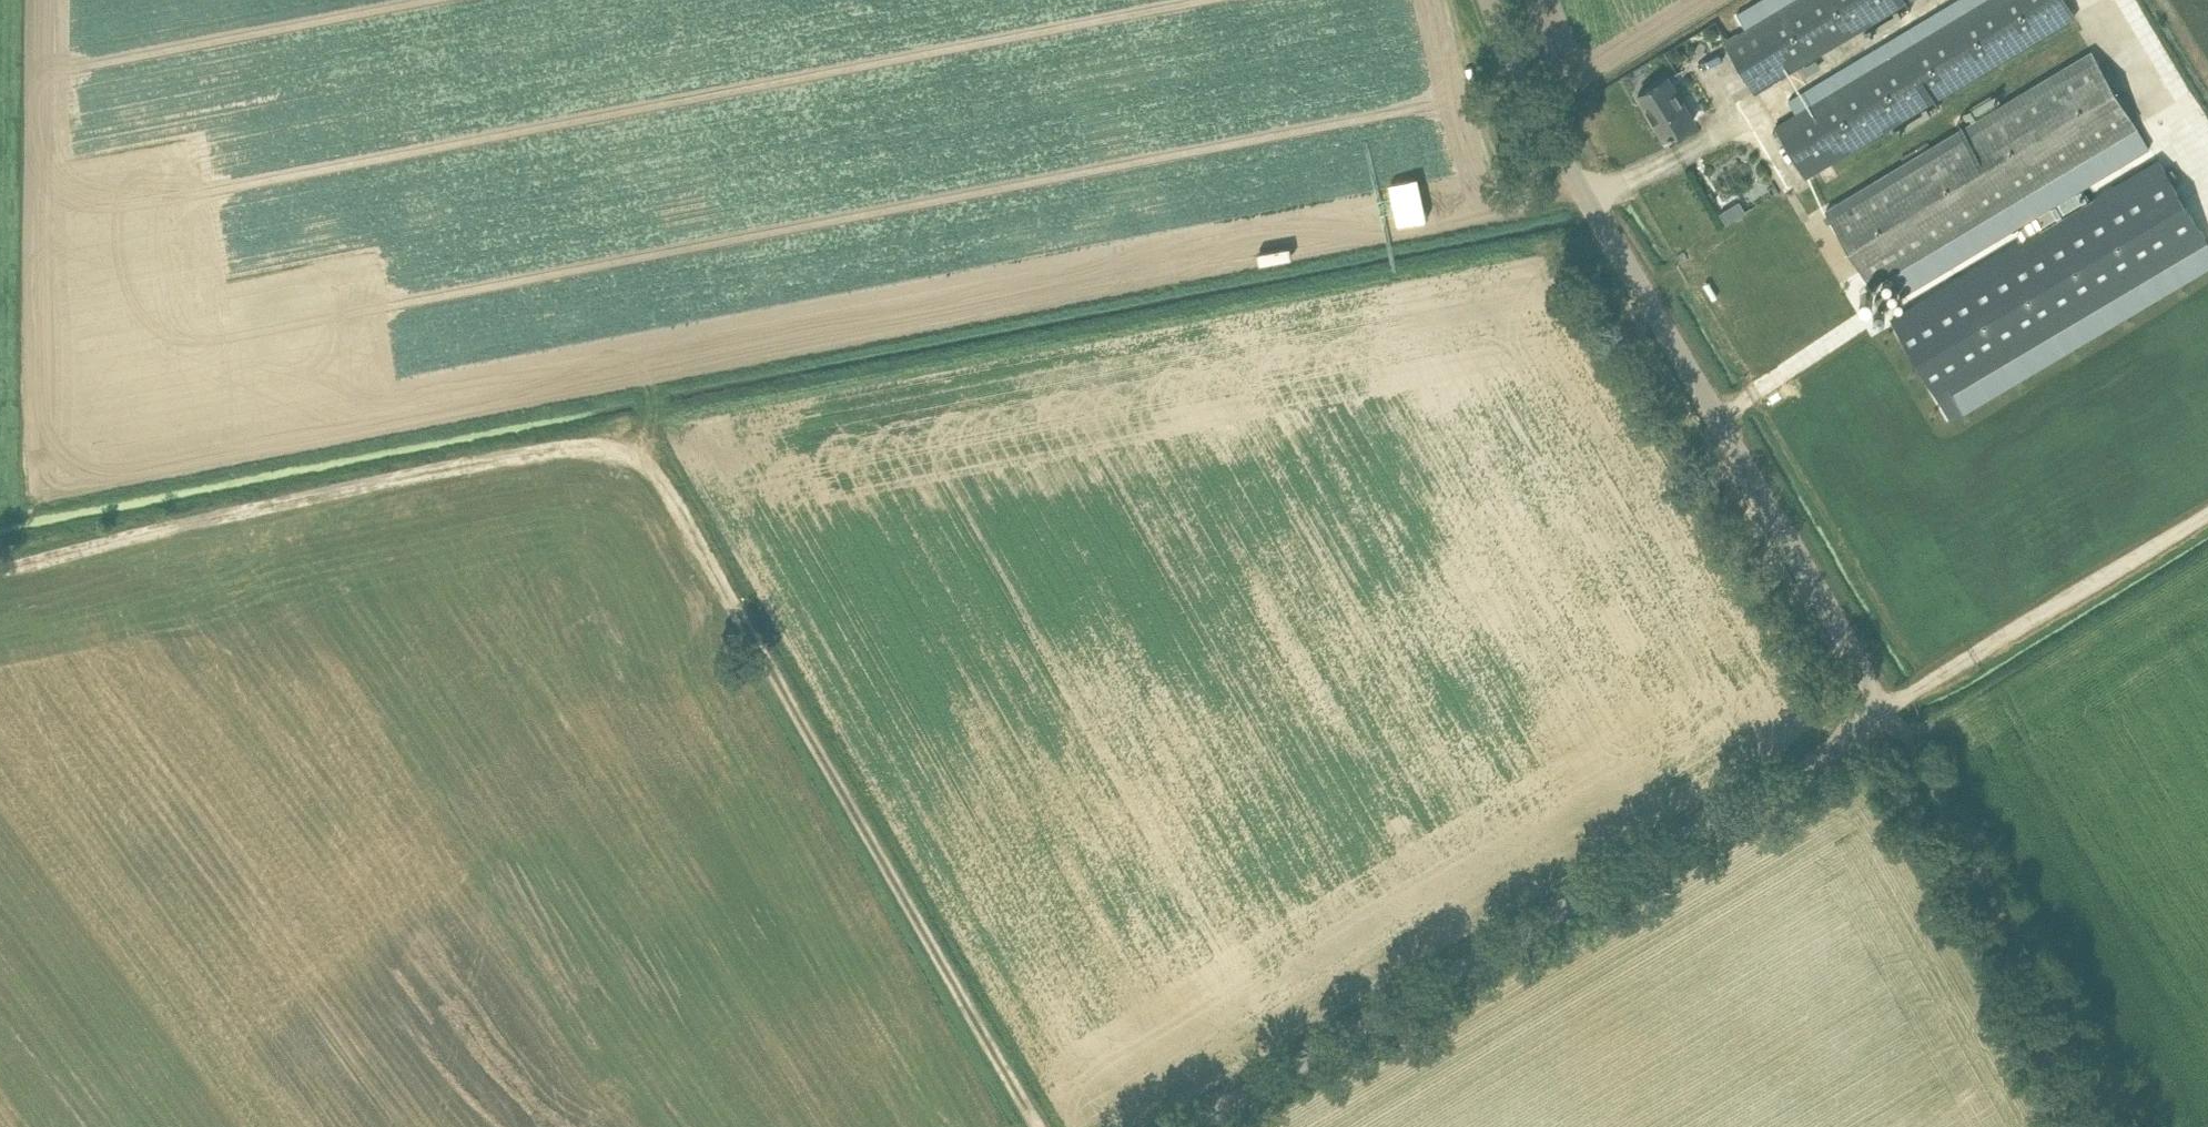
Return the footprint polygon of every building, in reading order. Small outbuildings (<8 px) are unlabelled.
[(1727,38),(1760,93),(1870,28),(1874,34),(1907,15),(1905,11),(1902,12),(1901,9),(1916,0),(1791,0),(1727,38)] [(1779,122),(1809,175),(1901,120),(1904,127),(1936,109),(1933,104),(1929,107),(1927,105),(2078,15),(2070,0),(1983,0),(1779,122)] [(1825,208),(1871,285),(2138,125),(2091,48),(2005,100),(2000,92),(1964,113),(1967,119),(1970,117),(1972,119),(1825,208)] [(1639,92),(1665,136),(1695,119),(1668,75),(1639,92)] [(1964,411),(1953,392),(2207,241),(2207,239),(2158,156),(2088,199),(2082,187),(2017,226),(2023,236),(1890,315),(1952,418),(1964,411)] [(1715,207),(1723,220),(1736,212),(1728,199),(1715,207)]
